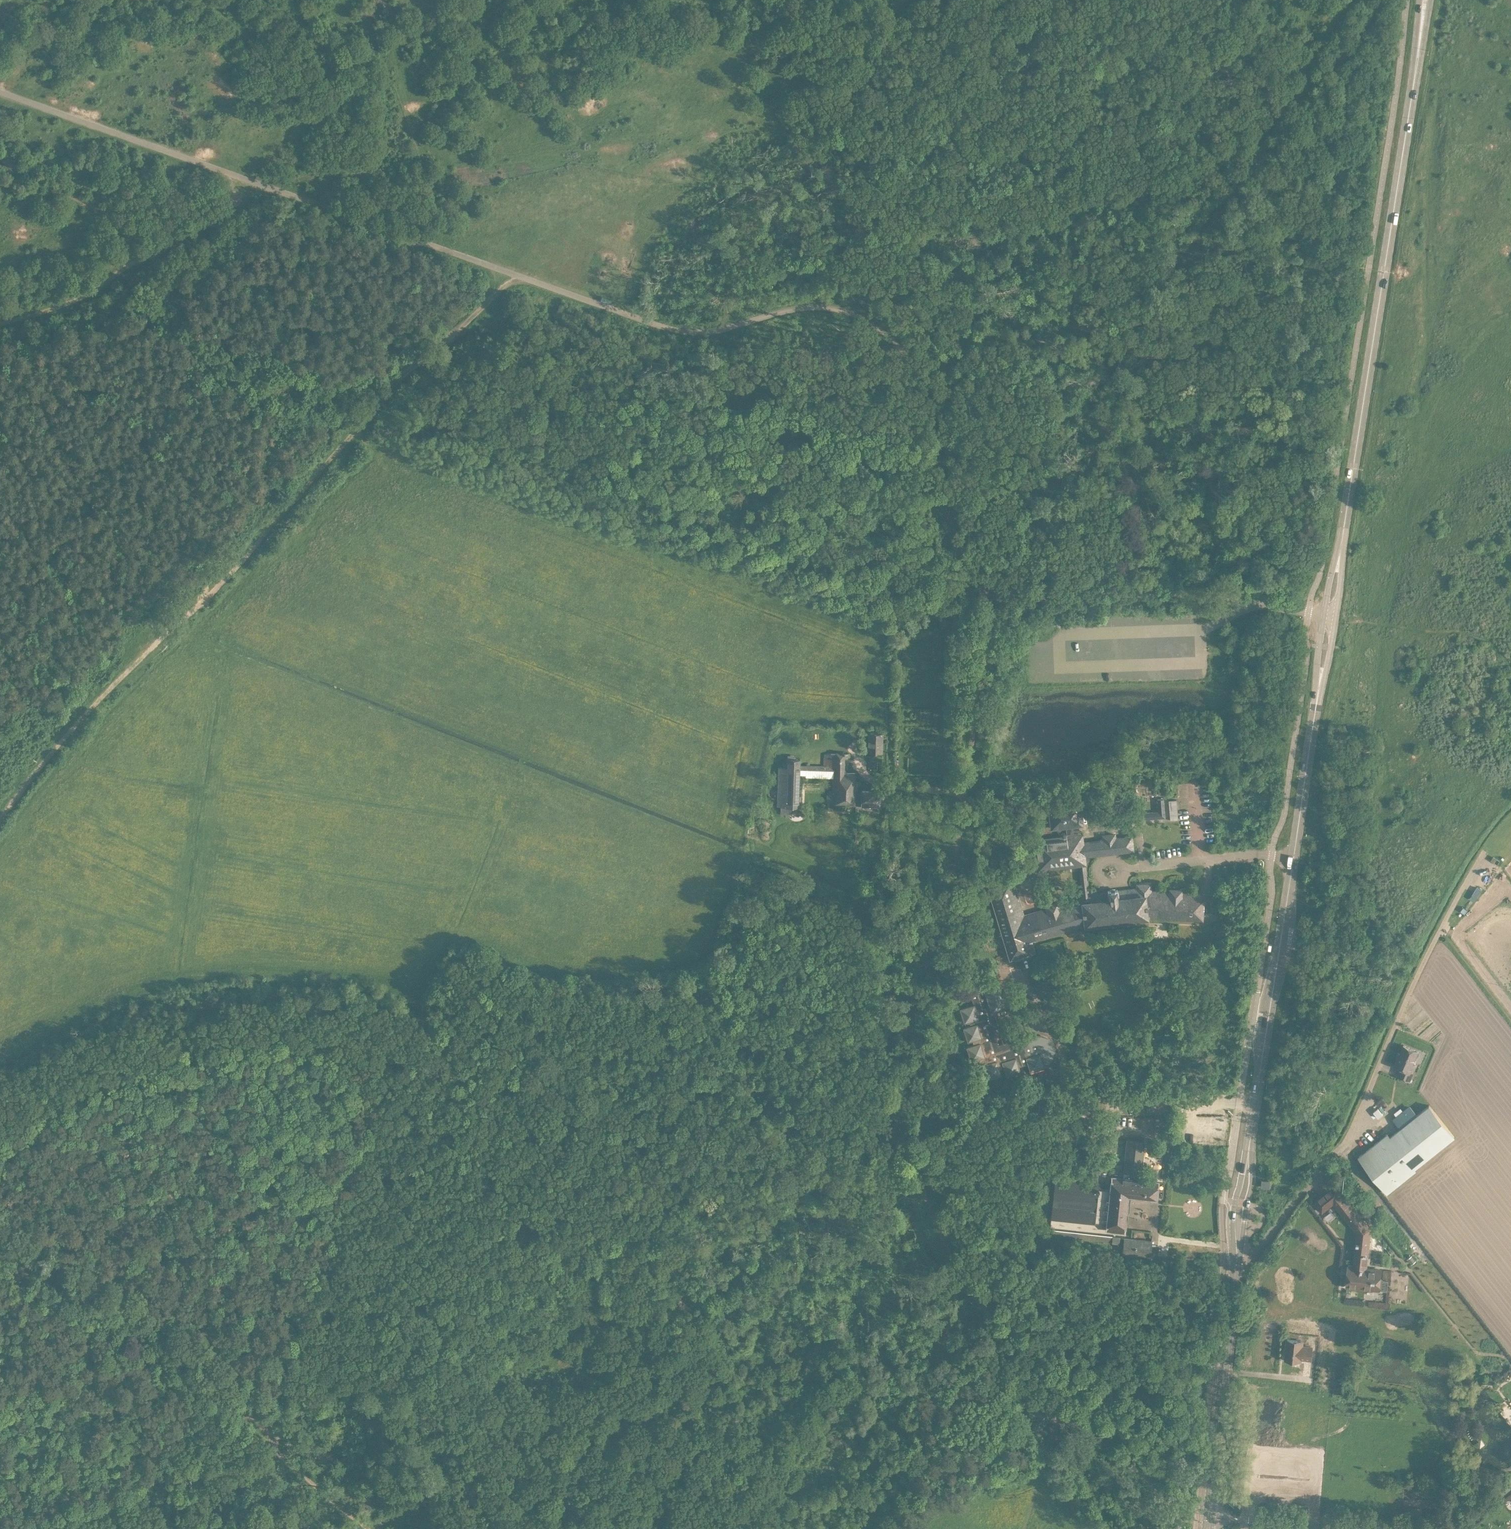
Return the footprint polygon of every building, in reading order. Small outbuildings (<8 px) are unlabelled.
[(866,732),(866,751),(880,751),(880,731),(866,732)] [(777,805),(777,813),(792,813),(792,805),(801,805),(801,794),(798,794),(798,774),(805,774),(805,776),(833,776),(833,791),(828,791),(828,798),(833,798),(833,803),(855,804),(855,803),(860,803),(860,804),(879,804),(879,788),(860,788),(860,789),(856,789),(856,779),(854,779),(854,772),(843,772),(844,756),(848,756),(848,751),(835,750),(834,752),(823,752),(823,765),(799,764),(799,758),(785,758),(785,763),(782,763),(782,767),(778,767),(777,805)] [(1157,811),(1143,812),(1143,818),(1163,816),(1162,798),(1156,798),(1157,811)] [(1080,823),(1078,803),(1048,806),(1050,827),(1064,825),(1065,834),(1064,834),(1064,837),(1034,840),(1037,867),(1077,863),(1082,897),(1056,904),(1055,902),(1045,905),(1045,907),(1022,914),(1012,882),(989,889),(1009,956),(1032,949),(1029,937),(1053,930),(1053,931),(1062,928),(1062,927),(1081,921),(1082,925),(1085,925),(1085,923),(1144,916),(1144,918),(1147,917),(1147,914),(1168,915),(1168,916),(1177,916),(1177,915),(1198,916),(1200,893),(1179,892),(1179,889),(1168,889),(1168,891),(1148,890),(1148,883),(1136,884),(1136,888),(1116,890),(1116,888),(1106,890),(1106,891),(1086,894),(1082,855),(1131,849),(1129,836),(1115,838),(1115,835),(1113,836),(1113,833),(1101,834),(1102,837),(1099,837),(1100,840),(1080,842),(1079,832),(1078,832),(1077,824),(1080,823)] [(1006,1006),(997,975),(983,979),(982,975),(963,981),(967,993),(969,993),(972,1003),(958,1007),(963,1022),(968,1020),(969,1024),(962,1026),(966,1041),(971,1039),(972,1044),(965,1046),(969,1060),(974,1058),(979,1074),(984,1073),(985,1078),(999,1074),(998,1069),(1002,1067),(1004,1075),(1019,1070),(1017,1065),(1026,1063),(1028,1070),(1043,1066),(1042,1063),(1043,1063),(1044,1062),(1045,1062),(1046,1061),(1047,1060),(1048,1059),(1049,1058),(1050,1057),(1050,1056),(1051,1055),(1051,1054),(1052,1053),(1052,1051),(1052,1050),(1052,1049),(1052,1048),(1052,1046),(1051,1045),(1051,1044),(1050,1043),(1050,1042),(1049,1041),(1048,1040),(1047,1039),(1046,1038),(1045,1037),(1044,1037),(1043,1036),(1042,1036),(1041,1035),(1040,1035),(1038,1035),(1037,1035),(1036,1035),(1035,1035),(1022,1039),(1021,1036),(997,1043),(992,1028),(997,1026),(992,1010),(1006,1006)] [(1409,1080),(1415,1065),(1411,1064),(1417,1050),(1402,1044),(1394,1064),(1401,1067),(1397,1075),(1409,1080)] [(1357,1155),(1385,1190),(1453,1136),(1428,1104),(1389,1135),(1387,1132),(1357,1155)] [(1139,1172),(1142,1141),(1125,1139),(1121,1178),(1110,1177),(1109,1189),(1097,1188),(1098,1182),(1054,1177),(1050,1218),(1093,1223),(1093,1221),(1105,1223),(1105,1229),(1122,1230),(1127,1194),(1154,1197),(1156,1181),(1137,1179),(1138,1172),(1139,1172)] [(1256,1181),(1260,1182),(1259,1186),(1267,1186),(1268,1180),(1256,1178),(1256,1181)] [(1332,1201),(1356,1231),(1353,1266),(1347,1265),(1345,1285),(1378,1289),(1381,1267),(1366,1265),(1370,1228),(1335,1183),(1313,1201),(1321,1210),(1332,1201)] [(1048,1235),(1118,1242),(1119,1236),(1048,1228),(1048,1235)] [(1150,1240),(1123,1237),(1121,1252),(1149,1255),(1148,1263),(1154,1264),(1156,1244),(1150,1244),(1150,1240)] [(1410,1253),(1405,1257),(1410,1262),(1414,1258),(1410,1253)] [(1284,1358),(1291,1359),(1300,1360),(1300,1358),(1310,1359),(1311,1345),(1302,1344),(1302,1340),(1286,1339),(1284,1358)]
